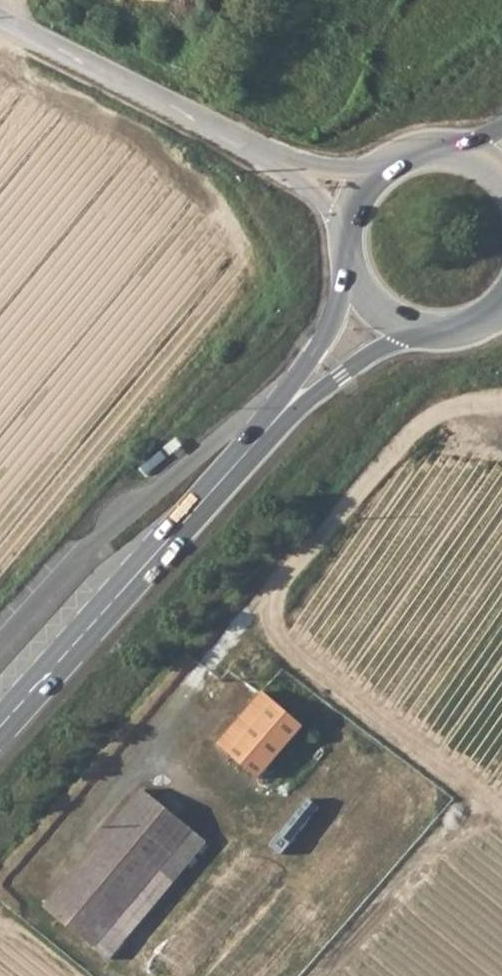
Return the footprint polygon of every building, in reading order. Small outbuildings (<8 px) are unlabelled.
[(178,438),(165,449),(171,457),(185,446),(178,438)] [(258,779),(304,727),(264,692),(219,745),(258,779)] [(111,960),(207,842),(142,790),(46,907),(111,960)]
